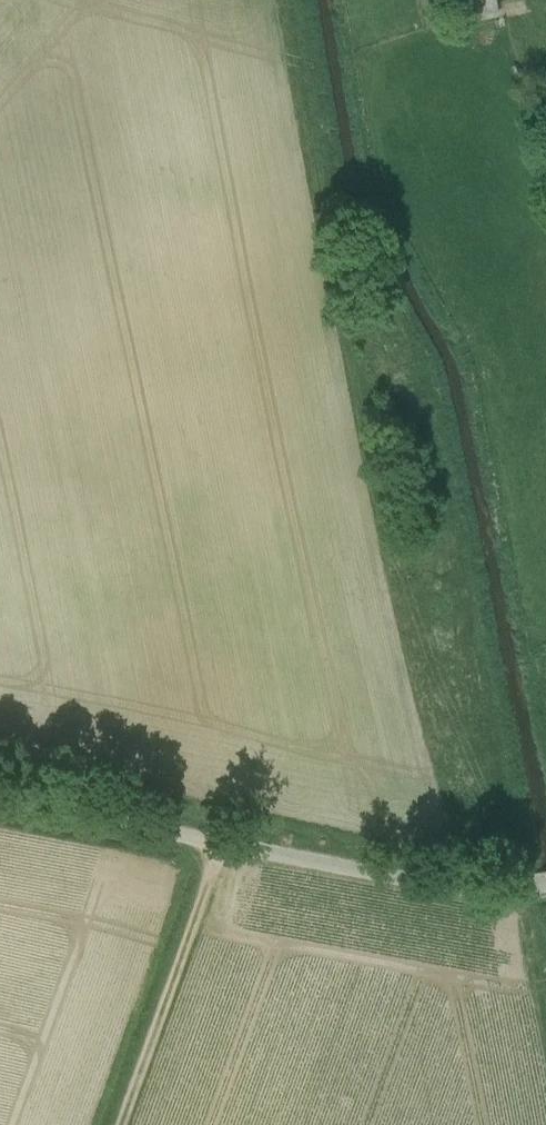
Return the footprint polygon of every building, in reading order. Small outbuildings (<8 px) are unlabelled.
[(476,32),(507,22),(499,0),(466,0),(476,32)]
